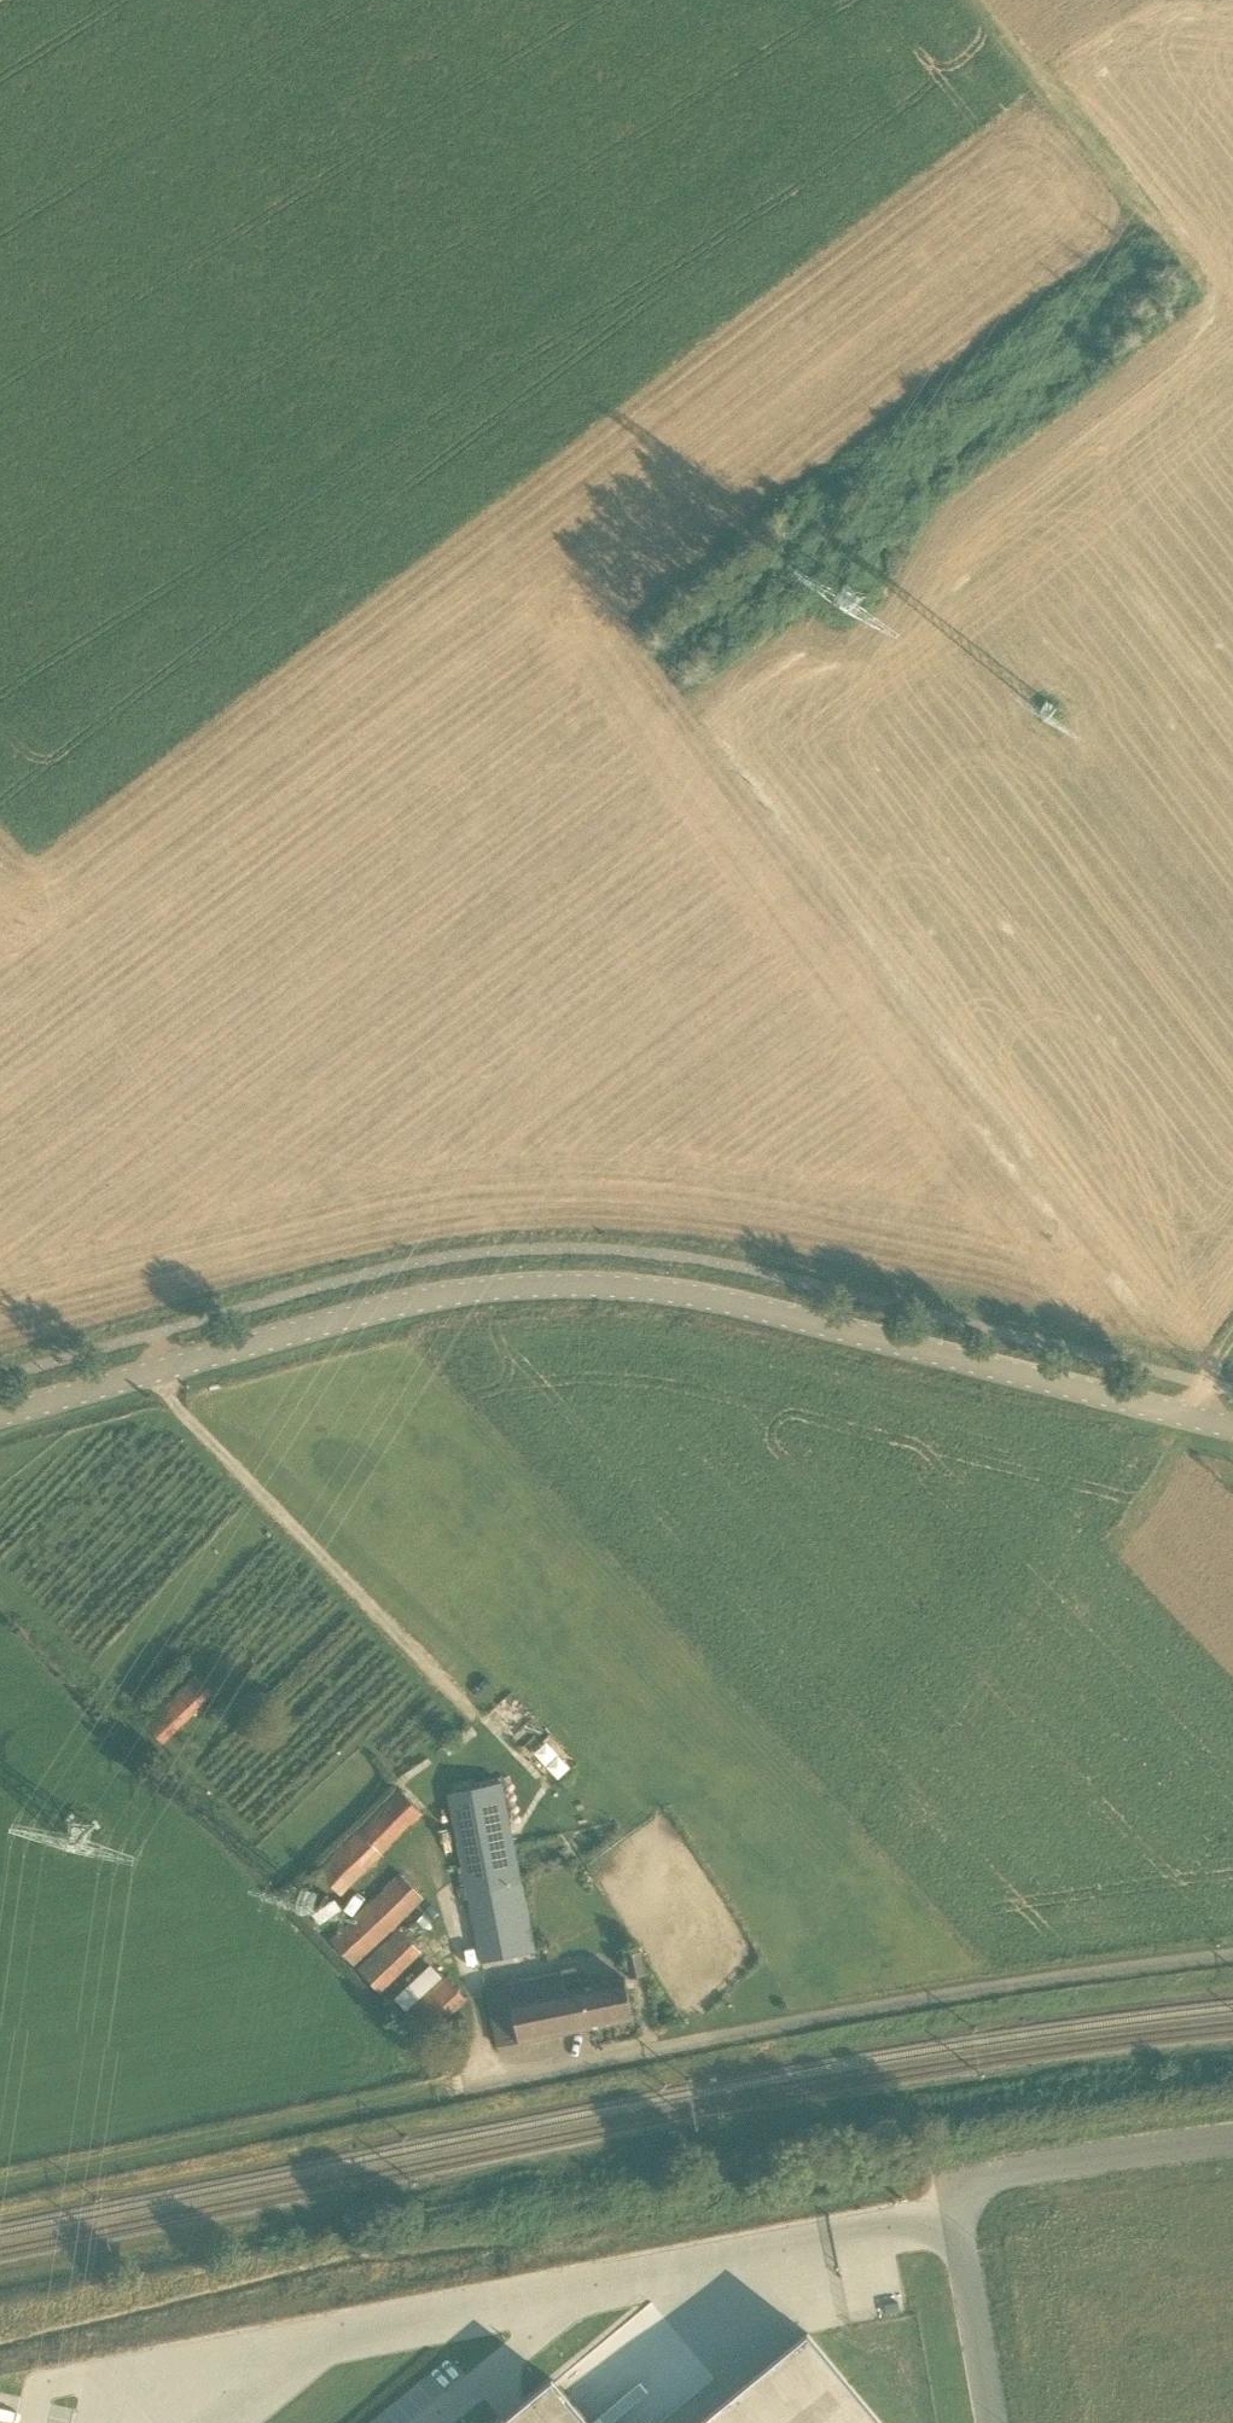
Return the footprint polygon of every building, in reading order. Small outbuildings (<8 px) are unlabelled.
[(195,1711),(214,1692),(197,1675),(178,1694),(175,1691),(145,1721),(165,1742),(196,1712),(195,1711)] [(449,1793),(482,1961),(536,1951),(503,1783),(449,1793)] [(341,1894),(424,1814),(420,1809),(400,1789),(317,1869),(341,1894)] [(355,1963),(424,1897),(399,1872),(331,1938),(355,1963)] [(380,1990),(421,1951),(399,1928),(358,1967),(380,1990)] [(630,1978),(645,1975),(641,1951),(625,1954),(630,1978)] [(579,1980),(576,1966),(487,1984),(498,2045),(520,2041),(520,2042),(634,2019),(626,1978),(588,1985),(587,1979),(579,1980)] [(425,2037),(466,1998),(445,1976),(403,2014),(425,2037)] [(810,2329),(697,2422),(888,2422),(810,2329)] [(553,2377),(498,2422),(591,2422),(553,2377)]
